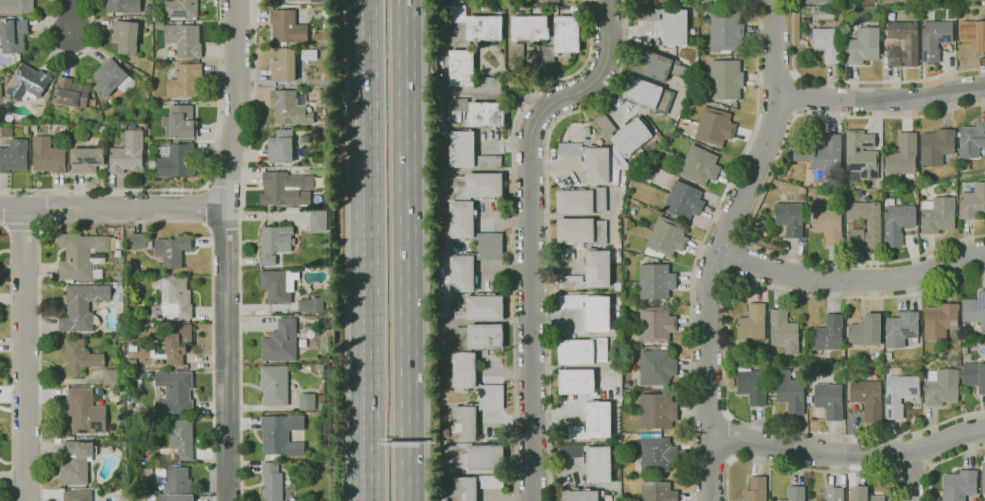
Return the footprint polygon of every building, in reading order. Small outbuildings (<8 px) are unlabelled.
[(32,13),(32,0),(0,0),(0,14),(32,13)] [(139,13),(139,0),(102,0),(102,12),(139,13)] [(163,17),(198,16),(198,0),(162,0),(163,17)] [(293,9),(268,8),(268,41),(305,41),(306,24),(293,24),(293,9)] [(686,44),(685,9),(661,9),(662,45),(686,44)] [(833,20),(813,20),(813,10),(833,10),(833,16),(835,16),(835,18),(833,18),(833,20)] [(709,49),(741,49),(740,13),(708,14),(709,49)] [(501,15),(464,15),(464,40),(501,40),(501,15)] [(510,16),(510,39),(547,39),(547,15),(510,16)] [(553,51),(578,51),(577,15),(553,15),(553,51)] [(23,52),(22,33),(26,33),(26,19),(0,20),(0,53),(23,52)] [(111,41),(116,41),(116,53),(136,54),(137,21),(112,20),(111,41)] [(939,63),(922,63),(922,41),(923,41),(923,21),(953,21),(953,42),(938,42),(938,45),(940,45),(940,49),(939,49),(939,63)] [(959,21),(984,21),(984,51),(976,51),(976,42),(959,42),(959,21)] [(904,67),(904,63),(902,63),(902,67),(887,67),(887,49),(900,49),(900,39),(887,39),(887,22),(917,22),(917,37),(918,37),(918,67),(904,67)] [(163,42),(175,42),(175,57),(199,57),(199,24),(163,25),(163,42)] [(863,65),(845,64),(845,54),(846,54),(846,39),(857,39),(857,27),(879,27),(879,45),(881,45),(881,52),(879,52),(879,55),(881,55),(881,60),(863,60),(863,65)] [(824,64),(823,50),(813,50),(812,28),(840,28),(841,64),(824,64)] [(553,46),(540,46),(539,69),(552,70),(553,46)] [(631,70),(663,81),(671,59),(639,47),(631,70)] [(269,58),(269,80),(294,80),(295,48),(277,48),(276,59),(269,58)] [(447,85),(472,86),(473,49),(448,49),(447,85)] [(91,76),(98,82),(93,87),(106,99),(128,75),(108,57),(91,76)] [(709,99),(739,98),(738,88),(741,88),(740,59),(709,60),(709,99)] [(50,75),(18,61),(5,93),(20,100),(24,91),(40,98),(50,75)] [(166,96),(198,96),(199,63),(175,63),(175,78),(167,78),(166,96)] [(70,82),(71,78),(57,75),(52,102),(84,108),(89,86),(70,82)] [(620,97),(654,109),(662,87),(628,75),(620,97)] [(271,89),(271,123),(313,123),(312,106),(295,107),(295,89),(271,89)] [(467,126),(502,126),(502,101),(467,102),(467,126)] [(169,137),(194,136),(193,104),(168,104),(169,137)] [(730,113),(701,105),(693,139),(721,146),(723,137),(731,139),(735,123),(728,121),(730,113)] [(609,139),(625,157),(651,133),(635,115),(609,139)] [(975,121),(984,121),(984,148),(979,148),(979,159),(959,158),(959,145),(960,145),(960,127),(975,127),(975,121)] [(108,147),(109,172),(142,171),(142,129),(123,129),(123,147),(108,147)] [(266,162),(295,162),(295,129),(274,129),(274,136),(266,136),(266,162)] [(943,165),(920,165),(921,151),(921,133),(937,133),(937,129),(955,129),(954,154),(943,154),(943,165)] [(843,181),(843,173),(846,173),(846,130),(864,130),(864,134),(874,134),(875,148),(863,148),(863,151),(878,151),(878,172),(878,180),(859,181),(848,181),(843,181)] [(449,168),(500,167),(499,155),(474,156),(474,131),(448,131),(449,168)] [(915,178),(906,178),(906,174),(885,174),(885,153),(899,152),(899,148),(898,148),(898,133),(916,132),(916,174),(915,174),(915,178)] [(32,171),(65,171),(64,148),(50,148),(50,135),(31,135),(32,171)] [(8,138),(7,147),(0,147),(0,170),(25,171),(26,138),(8,138)] [(576,143),(556,142),(556,154),(576,155),(576,143)] [(192,176),(192,143),(168,143),(168,158),(155,158),(156,177),(192,176)] [(703,185),(707,178),(712,180),(721,157),(689,143),(676,174),(703,185)] [(584,184),(608,183),(607,146),(584,147),(584,184)] [(69,173),(95,173),(95,163),(103,163),(103,148),(70,148),(69,173)] [(308,189),(284,189),(285,171),(261,171),(261,194),(258,194),(258,204),(308,205),(308,189)] [(501,173),(452,174),(452,198),(501,197),(501,173)] [(843,188),(835,188),(835,178),(843,177),(843,188)] [(701,190),(673,178),(660,209),(686,220),(689,212),(697,215),(703,201),(697,199),(701,190)] [(973,182),(984,182),(984,213),(979,213),(979,215),(980,215),(980,219),(960,219),(960,215),(957,215),(957,200),(960,200),(960,192),(973,192),(973,182)] [(594,212),(605,211),(604,187),(592,188),(594,212)] [(556,214),(592,213),(592,189),(555,190),(556,214)] [(939,234),(921,234),(921,209),(922,209),(922,201),(933,201),(933,197),(955,197),(954,230),(939,230),(939,234)] [(448,238),(477,238),(477,254),(449,254),(449,291),(473,291),(473,259),(501,259),(501,233),(473,233),(473,200),(448,200),(448,238)] [(772,224),(784,224),(784,237),(801,237),(802,201),(773,201),(772,224)] [(850,248),(850,221),(864,221),(864,233),(867,233),(867,219),(846,220),(846,207),(849,207),(849,203),(880,202),(881,246),(879,246),(879,247),(870,247),(870,246),(867,246),(867,245),(864,245),(864,247),(850,248)] [(902,247),(884,247),(884,225),(885,225),(885,206),(916,205),(916,227),(901,227),(901,232),(902,232),(902,247)] [(812,231),(822,231),(823,244),(840,244),(839,209),(811,210),(812,231)] [(325,231),(325,211),(309,211),(308,231),(325,231)] [(671,256),(673,249),(681,251),(686,236),(680,234),(683,225),(656,215),(645,247),(671,256)] [(605,242),(604,218),(555,218),(556,243),(605,242)] [(274,265),(274,251),(291,251),(290,226),(258,226),(258,266),(274,265)] [(127,247),(145,248),(145,233),(128,232),(127,247)] [(57,279),(90,280),(90,251),(109,251),(109,234),(56,234),(56,247),(64,247),(64,260),(57,260),(57,279)] [(161,268),(180,267),(180,249),(190,249),(190,236),(153,237),(153,256),(161,256),(161,268)] [(609,286),(608,249),(584,250),(585,287),(609,286)] [(638,264),(638,299),(667,298),(667,289),(675,289),(674,272),(667,273),(666,263),(638,264)] [(286,270),(258,270),(258,289),(265,289),(266,303),(291,302),(290,272),(286,272),(286,270)] [(557,288),(577,287),(577,275),(557,276),(557,288)] [(150,318),(188,319),(188,276),(160,276),(159,305),(150,305),(150,318)] [(57,331),(90,331),(90,301),(110,301),(109,284),(65,285),(65,315),(57,315),(57,331)] [(978,291),(984,291),(984,330),(980,330),(980,322),(962,322),(962,300),(978,300),(978,291)] [(501,294),(465,295),(465,319),(502,319),(501,294)] [(557,307),(575,307),(575,295),(557,294),(557,307)] [(584,331),(609,331),(608,295),(584,295),(584,331)] [(316,314),(317,297),(297,296),(296,313),(316,314)] [(747,302),(746,317),(735,316),(735,338),(763,338),(764,302),(747,302)] [(946,340),(924,340),(924,326),(925,307),(940,307),(940,303),(958,303),(958,328),(946,328),(946,340)] [(638,341),(669,341),(669,333),(674,333),(674,316),(667,316),(667,307),(638,307),(638,341)] [(797,322),(785,322),(785,308),(769,309),(769,345),(783,345),(783,354),(797,354),(797,322)] [(905,348),(885,348),(885,335),(885,318),(900,318),(900,314),(899,314),(899,312),(918,312),(918,338),(905,338),(905,348)] [(813,349),(841,349),(841,313),(823,313),(823,327),(812,327),(813,349)] [(848,345),(848,324),(858,324),(858,322),(864,322),(864,314),(880,314),(880,345),(848,345)] [(259,337),(260,361),(295,360),(294,318),(276,318),(276,330),(269,330),(269,337),(259,337)] [(183,365),(183,341),(191,341),(191,324),(165,323),(164,365),(183,365)] [(502,324),(466,323),(465,347),(501,349),(502,324)] [(103,352),(83,352),(83,338),(64,338),(65,375),(80,374),(80,366),(103,365),(103,352)] [(605,363),(605,338),(557,338),(557,364),(605,363)] [(674,357),(664,357),(664,350),(639,350),(638,384),(674,385),(674,357)] [(451,442),(476,442),(476,409),(502,409),(502,384),(475,384),(475,352),(451,352),(451,389),(478,389),(478,406),(451,406),(451,442)] [(963,364),(984,363),(984,395),(979,395),(978,385),(963,386),(962,378),(961,378),(960,367),(963,367),(963,364)] [(286,365),(259,365),(259,392),(262,392),(262,406),(286,405),(286,365)] [(557,369),(558,394),(594,393),(593,368),(557,369)] [(903,419),(885,419),(885,393),(886,393),(886,376),(888,376),(888,368),(900,368),(900,376),(919,376),(919,398),(901,398),(901,404),(903,404),(903,419)] [(942,406),(924,406),(924,397),(925,397),(925,381),(927,381),(927,371),(936,371),(936,369),(959,369),(958,402),(942,402),(942,406)] [(764,406),(764,370),(736,370),(735,392),(747,393),(747,406),(764,406)] [(163,399),(154,399),(154,412),(190,413),(190,371),(154,371),(154,385),(164,386),(163,399)] [(802,414),(803,379),(788,378),(789,371),(775,371),(774,401),(786,401),(785,414),(802,414)] [(863,423),(863,408),(865,408),(865,402),(850,402),(850,382),(881,381),(882,423),(863,423)] [(841,383),(813,383),(812,407),(824,407),(824,420),(841,420),(841,383)] [(91,387),(66,388),(66,415),(70,415),(71,433),(105,433),(105,405),(91,405),(91,387)] [(313,409),(312,393),(297,393),(298,409),(313,409)] [(675,427),(674,393),(638,393),(639,428),(675,427)] [(609,400),(585,401),(585,437),(609,436),(609,400)] [(302,429),(302,415),(260,415),(260,455),(303,454),(303,441),(287,441),(286,430),(302,429)] [(191,460),(191,420),(168,420),(168,449),(176,449),(175,459),(191,460)] [(639,437),(639,470),(670,469),(669,436),(639,437)] [(92,441),(61,440),(61,459),(59,459),(58,484),(88,484),(88,457),(92,457),(92,441)] [(454,470),(502,469),(501,443),(453,445),(454,470)] [(578,444),(558,443),(558,457),(578,457),(578,444)] [(585,482),(610,482),(609,445),(585,446),(585,482)] [(280,462),(261,462),(260,500),(280,500),(280,462)] [(155,466),(155,483),(163,483),(163,492),(188,493),(189,467),(155,466)] [(965,495),(965,500),(942,500),(942,492),(943,492),(943,474),(958,474),(958,470),(976,470),(977,495),(965,495)] [(764,475),(748,476),(748,489),(742,489),(742,500),(765,500),(764,475)] [(502,488),(502,476),(451,477),(451,500),(476,500),(476,488),(502,488)] [(676,490),(669,489),(669,481),(639,481),(639,500),(676,500),(676,490)] [(775,499),(775,500),(803,500),(803,485),(786,485),(785,499),(775,499)] [(841,486),(824,487),(825,500),(813,500),(841,500),(841,486)] [(884,496),(884,500),(852,500),(852,486),(868,486),(868,496),(884,496)] [(596,489),(560,490),(560,500),(596,500),(596,489)] [(90,490),(62,490),(62,500),(90,500),(90,490)]
